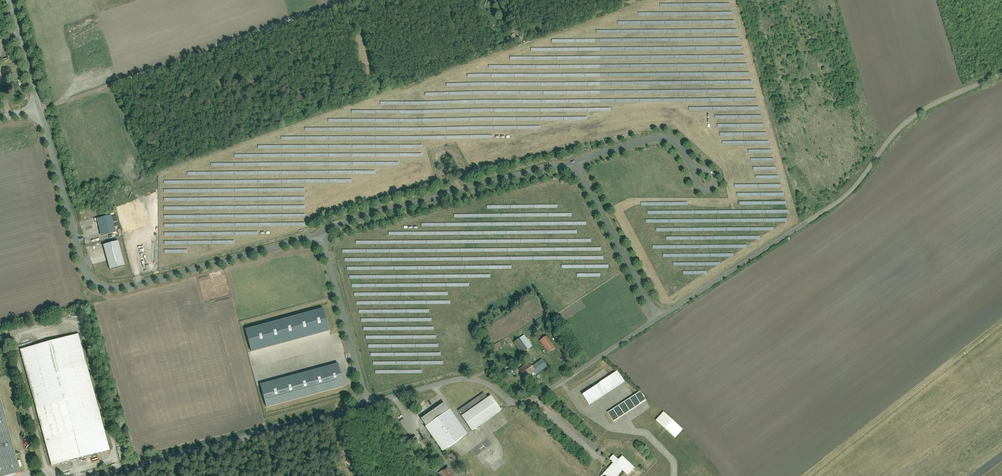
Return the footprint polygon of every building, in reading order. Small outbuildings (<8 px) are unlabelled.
[(112,215),(97,219),(102,236),(116,232),(112,215)] [(119,241),(104,245),(111,270),(126,266),(119,241)] [(329,331),(323,309),(244,330),(250,353),(329,331)] [(534,346),(526,334),(515,342),(523,353),(534,346)] [(79,335),(21,350),(52,466),(109,450),(79,335)] [(558,348),(548,335),(541,341),(550,354),(558,348)] [(504,346),(501,341),(491,347),(494,352),(504,346)] [(544,359),(535,365),(539,371),(540,373),(549,367),(544,359)] [(533,362),(522,370),(527,379),(539,371),(533,362)] [(346,386),(339,363),(261,386),(268,409),(346,386)] [(628,382),(620,370),(582,394),(590,405),(628,382)] [(643,391),(609,413),(616,422),(649,400),(643,391)] [(486,420),(503,410),(492,395),(489,397),(486,392),(474,400),(459,410),(473,431),(486,420)] [(0,397),(0,475),(12,475),(19,474),(0,397)] [(422,420),(427,427),(451,409),(445,402),(422,420)] [(468,434),(456,416),(451,409),(427,427),(429,431),(443,451),(468,434)] [(687,429),(666,411),(658,420),(678,438),(687,429)] [(623,456),(620,459),(614,454),(610,459),(614,463),(602,475),(619,475),(624,471),(629,475),(636,467),(623,456)] [(449,467),(442,471),(445,475),(455,475),(449,467)]
